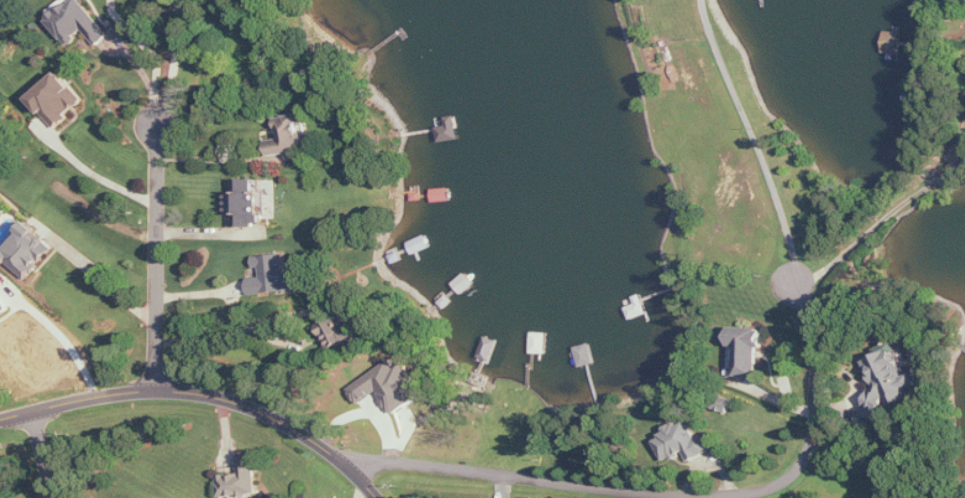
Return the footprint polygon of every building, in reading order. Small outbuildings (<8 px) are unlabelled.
[(83,0),(74,0),(49,20),(70,45),(87,31),(98,45),(112,35),(83,0)] [(58,129),(71,118),(68,115),(86,100),(63,72),(32,98),(58,129)] [(268,140),(270,156),(305,152),(301,115),(279,117),(281,139),(268,140)] [(459,141),(458,118),(448,118),(448,127),(439,128),(440,141),(459,141)] [(231,215),(237,215),(237,226),(262,226),(263,180),(237,179),(237,192),(231,192),(231,215)] [(2,257),(29,280),(56,247),(29,224),(2,257)] [(256,256),(256,269),(263,268),(264,277),(250,278),(251,294),(299,292),(298,278),(289,278),(288,254),(256,256)] [(0,293),(0,317),(12,309),(0,293)] [(356,338),(346,312),(319,323),(330,349),(356,338)] [(489,364),(497,340),(485,337),(478,361),(489,364)] [(863,362),(882,406),(891,402),(890,402),(918,390),(914,378),(909,380),(896,349),(863,362)] [(422,398),(415,388),(421,385),(407,363),(400,367),(394,359),(350,388),(361,405),(381,392),(397,415),(422,398)] [(240,457),(241,474),(220,476),(222,497),(234,497),(260,496),(258,456),(240,457)]
